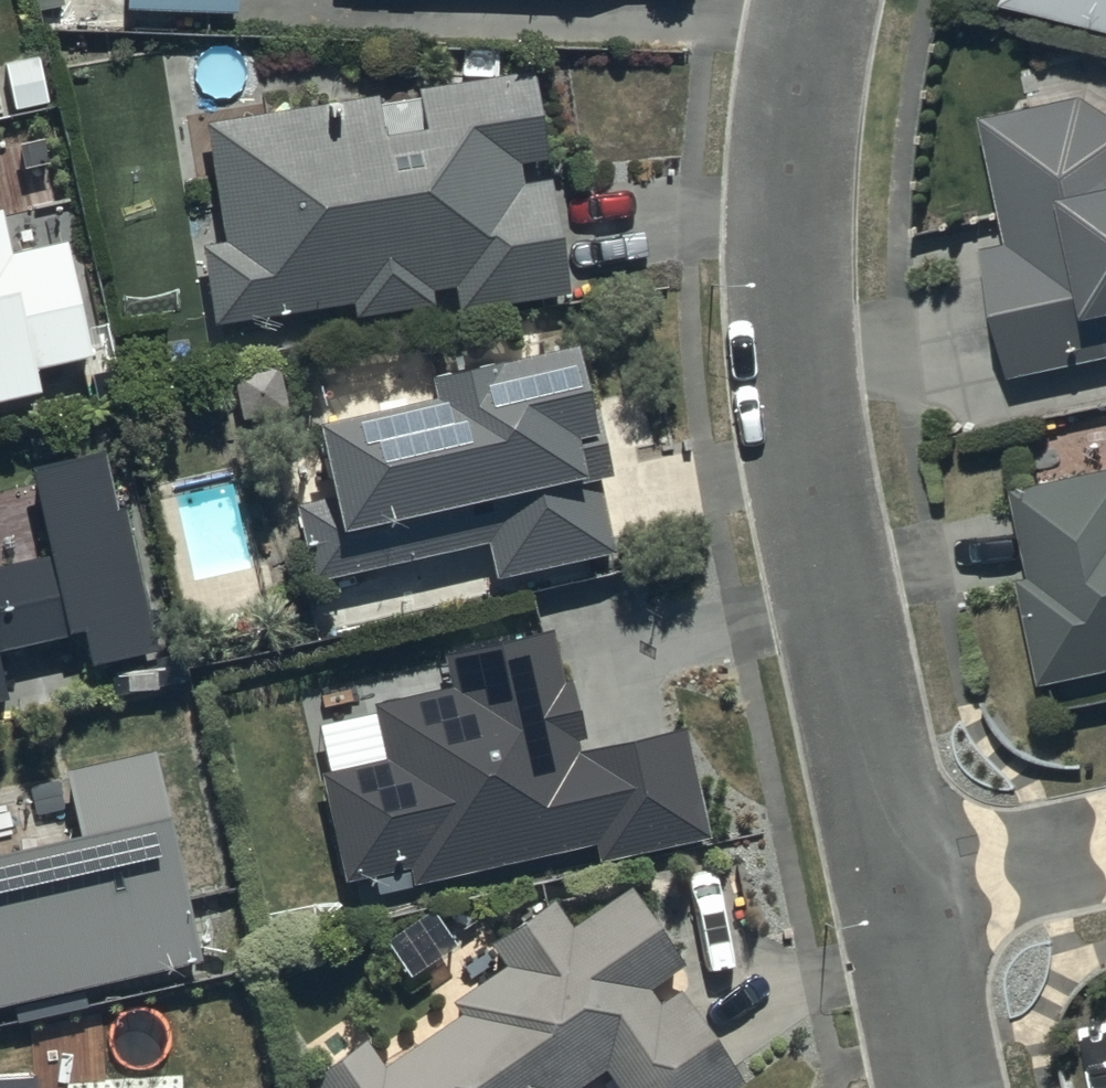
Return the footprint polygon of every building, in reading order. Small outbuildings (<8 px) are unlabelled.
[(118,10),(227,11),(227,0),(118,0),(118,10)] [(994,2),(1105,29),(1105,0),(995,0),(994,2)] [(39,56),(3,63),(12,108),(48,101),(39,56)] [(368,100),(200,125),(218,246),(196,249),(207,325),(347,304),(348,314),(425,303),(423,290),(450,286),(453,309),(560,293),(543,175),(514,179),(511,164),(538,160),(526,75),(412,92),(414,102),(369,108),(368,100)] [(975,115),(1001,243),(973,249),(998,377),(1105,356),(1105,114),(1078,94),(975,115)] [(32,396),(26,369),(84,356),(57,244),(4,257),(0,239),(0,403),(32,396)] [(418,399),(299,426),(305,455),(274,462),(302,585),(481,545),(488,577),(603,551),(587,479),(595,477),(564,340),(413,375),(418,399)] [(283,410),(271,360),(221,372),(233,422),(283,410)] [(83,631),(91,665),(157,650),(124,507),(117,509),(103,452),(31,468),(52,558),(0,570),(0,649),(83,631)] [(1002,485),(1019,575),(1011,576),(1031,683),(1105,669),(1105,465),(1002,485)] [(551,631),(439,656),(445,685),(364,703),(377,758),(314,772),(339,883),(365,877),(369,897),(589,847),(593,866),(704,841),(678,727),(578,750),(551,631)] [(152,752),(55,771),(68,838),(0,851),(0,1005),(195,965),(152,752)] [(734,1086),(672,989),(652,1002),(642,986),(674,966),(624,885),(619,888),(565,922),(549,896),(482,938),(500,967),(446,1001),(454,1013),(375,1062),(363,1043),(295,1086),(296,1087),(569,1087),(597,1070),(608,1087),(730,1087),(734,1086)] [(0,1078),(0,1087),(39,1087),(38,1076),(0,1078)]
